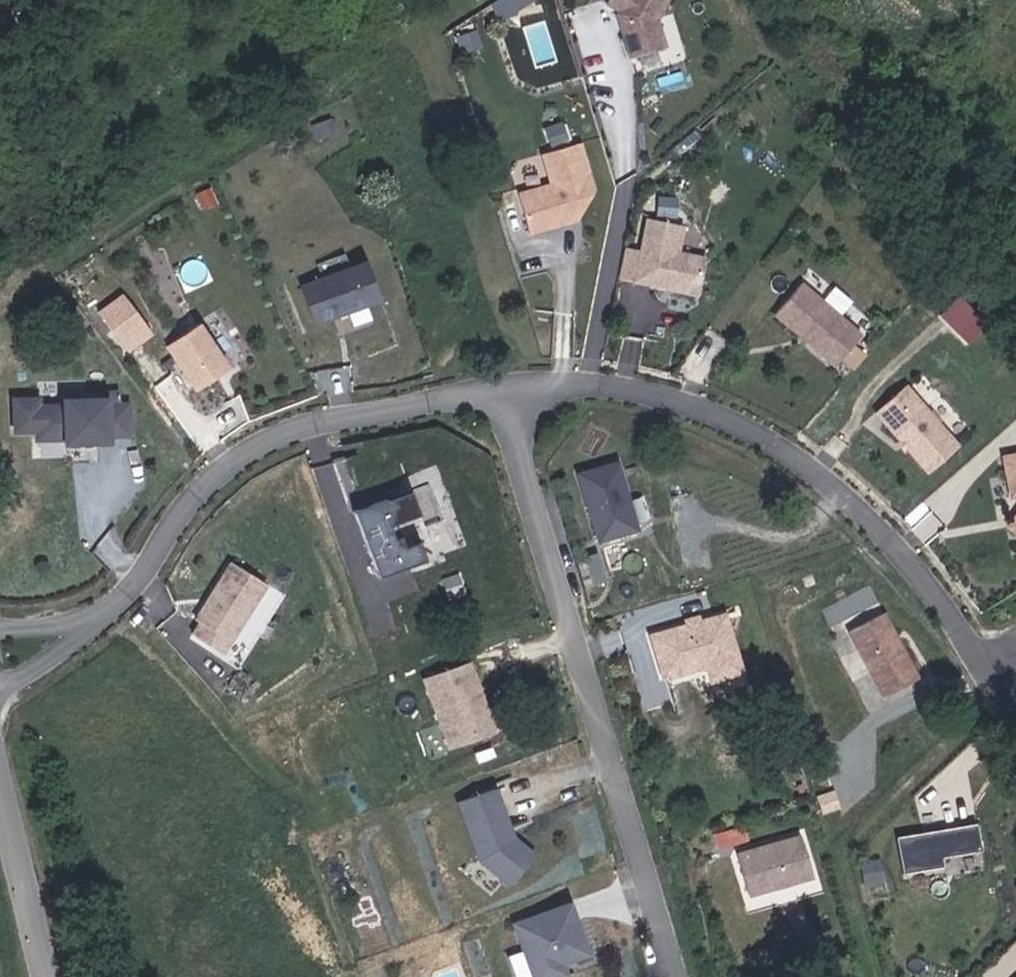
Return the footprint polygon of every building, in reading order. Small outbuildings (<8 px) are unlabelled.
[(628,16),(613,43),(636,56),(645,41),(651,44),(675,0),(608,0),(606,4),(628,16)] [(558,201),(574,170),(559,125),(524,137),(534,167),(500,178),(512,216),(558,201)] [(685,250),(690,224),(647,216),(635,280),(699,291),(706,254),(685,250)] [(302,278),(314,321),(383,302),(371,259),(302,278)] [(868,335),(809,285),(782,315),(841,367),(868,335)] [(126,290),(99,308),(127,350),(154,332),(126,290)] [(166,343),(196,390),(234,366),(204,319),(166,343)] [(940,426),(889,368),(858,394),(909,453),(940,426)] [(107,389),(87,390),(87,384),(45,387),(45,392),(19,393),(18,386),(0,387),(0,417),(19,417),(19,425),(47,423),(47,428),(59,427),(61,423),(75,422),(78,426),(89,426),(88,420),(109,419),(107,389)] [(987,437),(995,477),(1007,474),(1008,482),(992,506),(1015,523),(1015,431),(987,437)] [(598,541),(642,529),(621,457),(577,469),(598,541)] [(376,575),(428,560),(423,541),(401,547),(393,521),(420,513),(413,490),(356,506),(376,575)] [(206,638),(249,567),(214,546),(192,583),(196,586),(193,591),(188,589),(179,604),(184,607),(176,619),(206,638)] [(902,658),(866,593),(831,612),(867,676),(902,658)] [(730,608),(648,628),(661,680),(707,668),(712,686),(747,677),(730,608)] [(476,660),(425,673),(445,748),(496,735),(476,660)] [(501,783),(460,797),(489,882),(530,868),(501,783)] [(939,857),(978,849),(973,823),(895,838),(901,873),(941,866),(939,857)] [(788,897),(822,887),(804,830),(737,851),(752,896),(784,886),(788,897)] [(572,973),(568,963),(595,953),(574,897),(512,920),(533,976),(563,976),(572,973)] [(993,973),(997,976),(1015,976),(1015,953),(993,973)]
